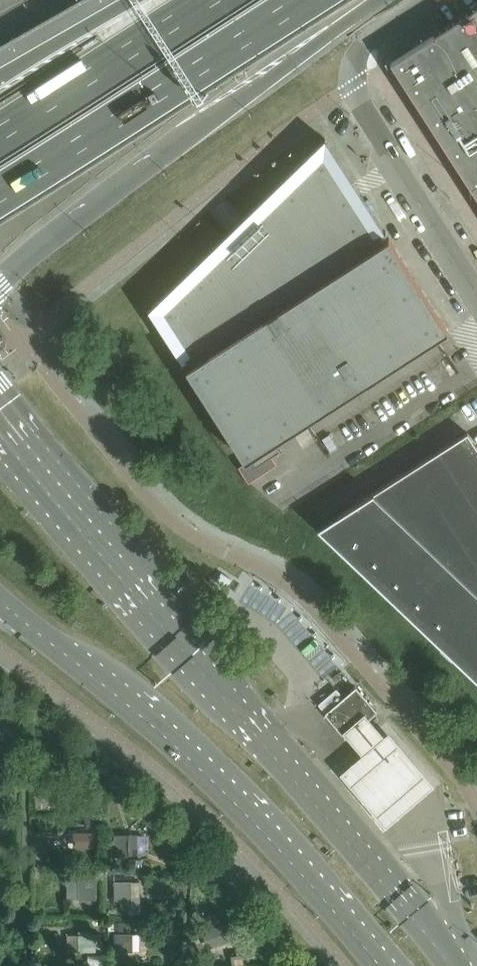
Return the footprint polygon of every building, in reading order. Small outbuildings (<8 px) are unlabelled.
[(476,197),(476,7),(390,63),(476,197)] [(191,365),(384,241),(381,236),(387,232),(386,231),(385,232),(325,139),(254,208),(253,207),(252,208),(254,210),(247,217),(253,223),(235,241),(228,235),(221,242),(219,240),(218,241),(219,242),(149,310),(182,362),(181,362),(182,364),(188,360),(191,365)] [(274,442),(436,338),(448,330),(389,238),(384,241),(191,365),(186,368),(245,460),(246,460),(248,463),(245,465),(244,471),(247,476),(253,478),(258,474),(260,468),(258,465),(280,451),(274,442)] [(468,433),(318,529),(476,680),(476,447),(468,433)] [(222,573),(216,582),(226,589),(232,580),(222,573)] [(326,713),(325,714),(344,737),(367,717),(375,711),(373,708),(365,698),(356,688),(344,697),(326,713)] [(337,689),(318,704),(326,713),(344,697),(337,689)] [(380,733),(367,717),(344,737),(357,752),(335,770),(380,824),(430,783),(385,729),(380,733)] [(79,833),(79,850),(96,850),(96,833),(79,833)] [(113,857),(128,857),(128,833),(113,834),(113,857)] [(96,899),(96,883),(96,879),(78,879),(77,899),(96,899)] [(140,903),(140,883),(116,883),(116,903),(132,903),(140,903)] [(229,923),(202,932),(208,950),(235,941),(229,923)] [(115,935),(115,952),(132,952),(132,935),(115,935)] [(96,952),(96,936),(77,936),(77,952),(96,952)]
